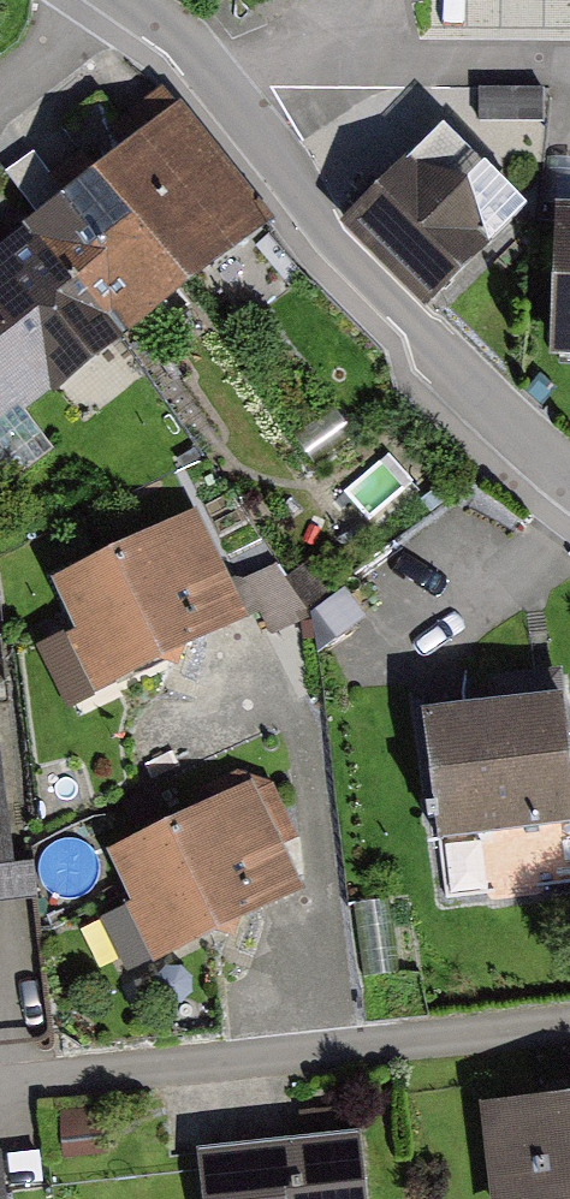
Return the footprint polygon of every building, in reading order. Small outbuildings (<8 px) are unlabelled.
[(471,27),(569,29),(569,0),(472,0),(471,27)] [(167,109),(0,243),(0,422),(255,219),(167,109)] [(354,225),(443,309),(530,217),(441,133),(354,225)] [(555,219),(549,368),(569,368),(569,220),(555,219)] [(196,514),(50,587),(75,637),(66,642),(95,698),(250,621),(196,514)] [(422,724),(436,851),(569,836),(569,765),(564,708),(422,724)] [(37,903),(32,855),(13,857),(0,754),(0,907),(37,903)] [(254,788),(106,859),(130,909),(125,911),(153,969),(305,896),(254,788)] [(480,1113),(489,1198),(569,1198),(569,1104),(480,1113)] [(197,1157),(201,1198),(365,1198),(359,1141),(197,1157)]
